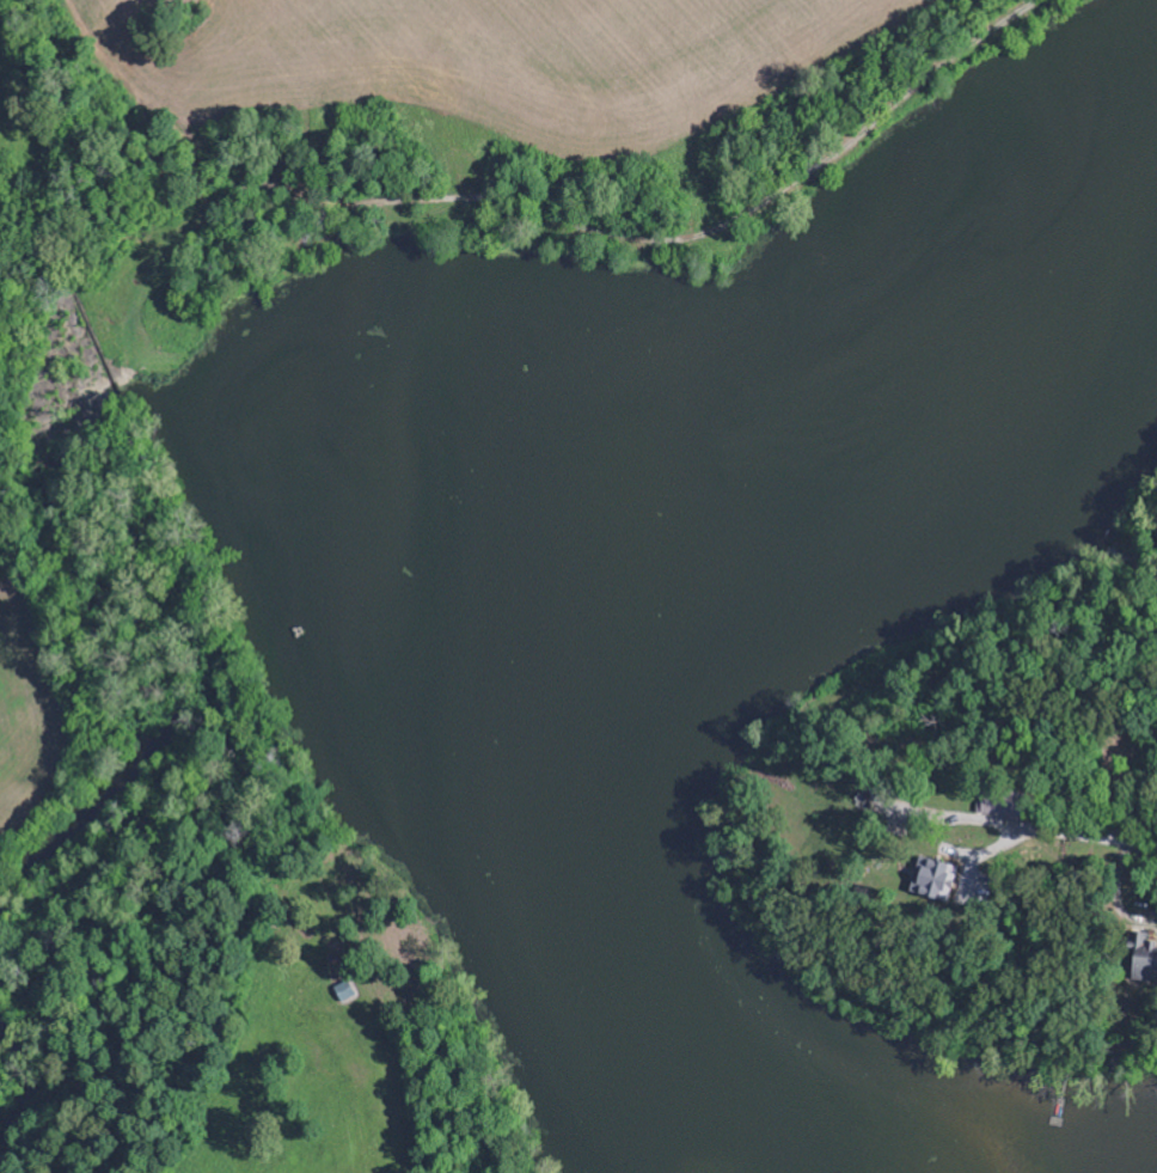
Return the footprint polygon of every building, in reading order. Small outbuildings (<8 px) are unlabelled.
[(947,904),(959,867),(922,854),(915,874),(920,876),(914,892),(947,904)] [(1150,941),(1150,932),(1130,931),(1128,978),(1156,979),(1156,941),(1150,941)] [(357,995),(349,981),(335,988),(343,1003),(357,995)]
